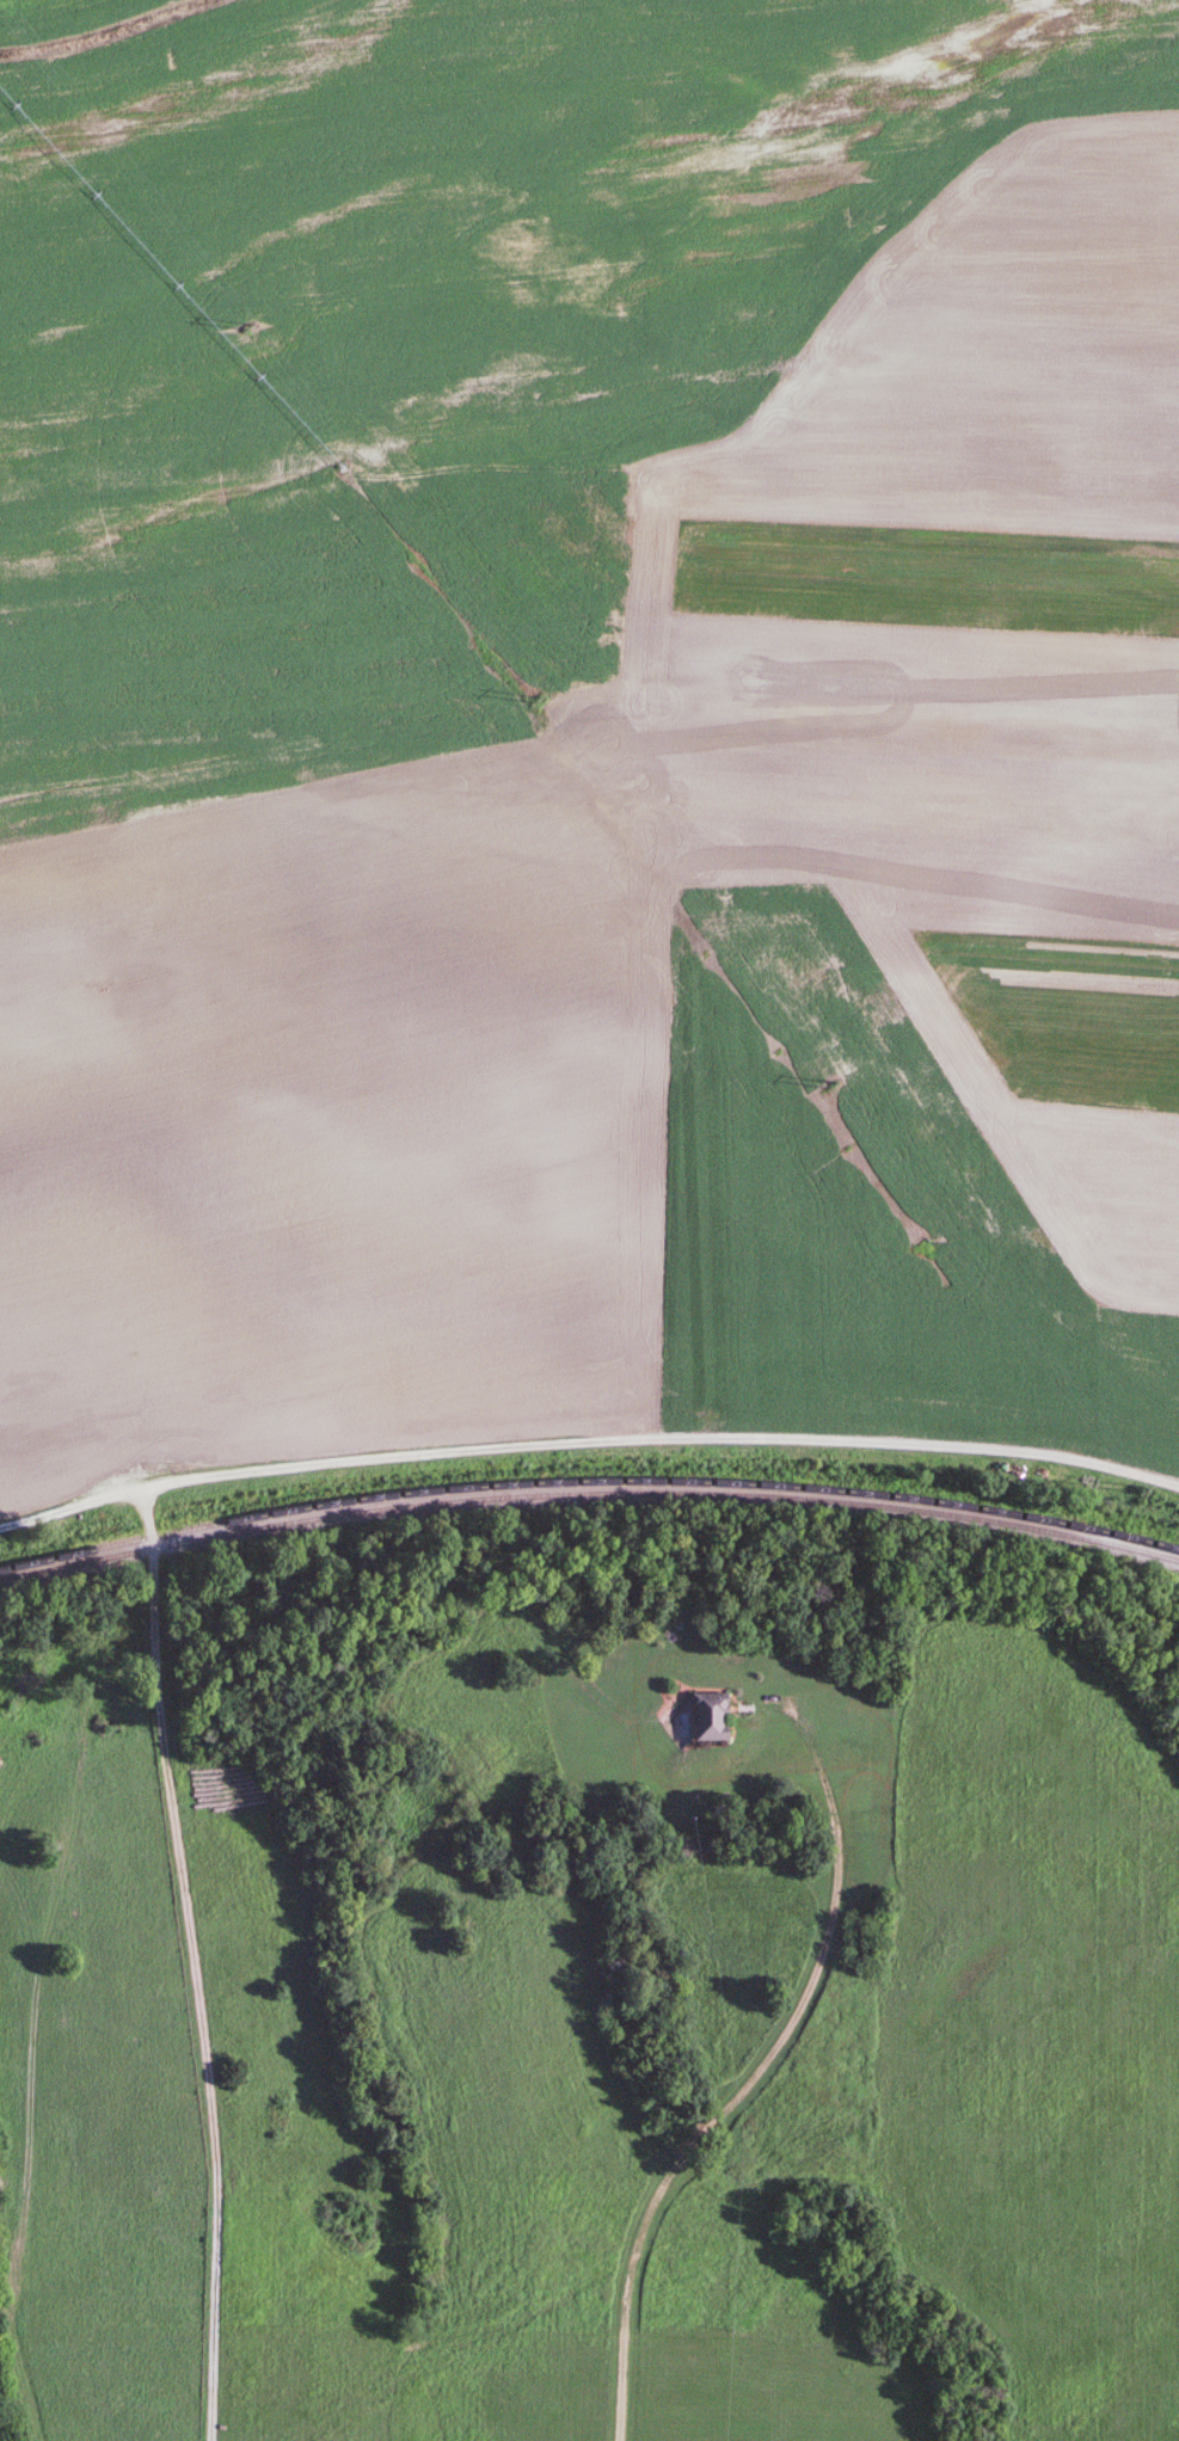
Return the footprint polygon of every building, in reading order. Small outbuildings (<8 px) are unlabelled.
[(735,1692),(700,1692),(700,1738),(735,1738),(735,1692)]
